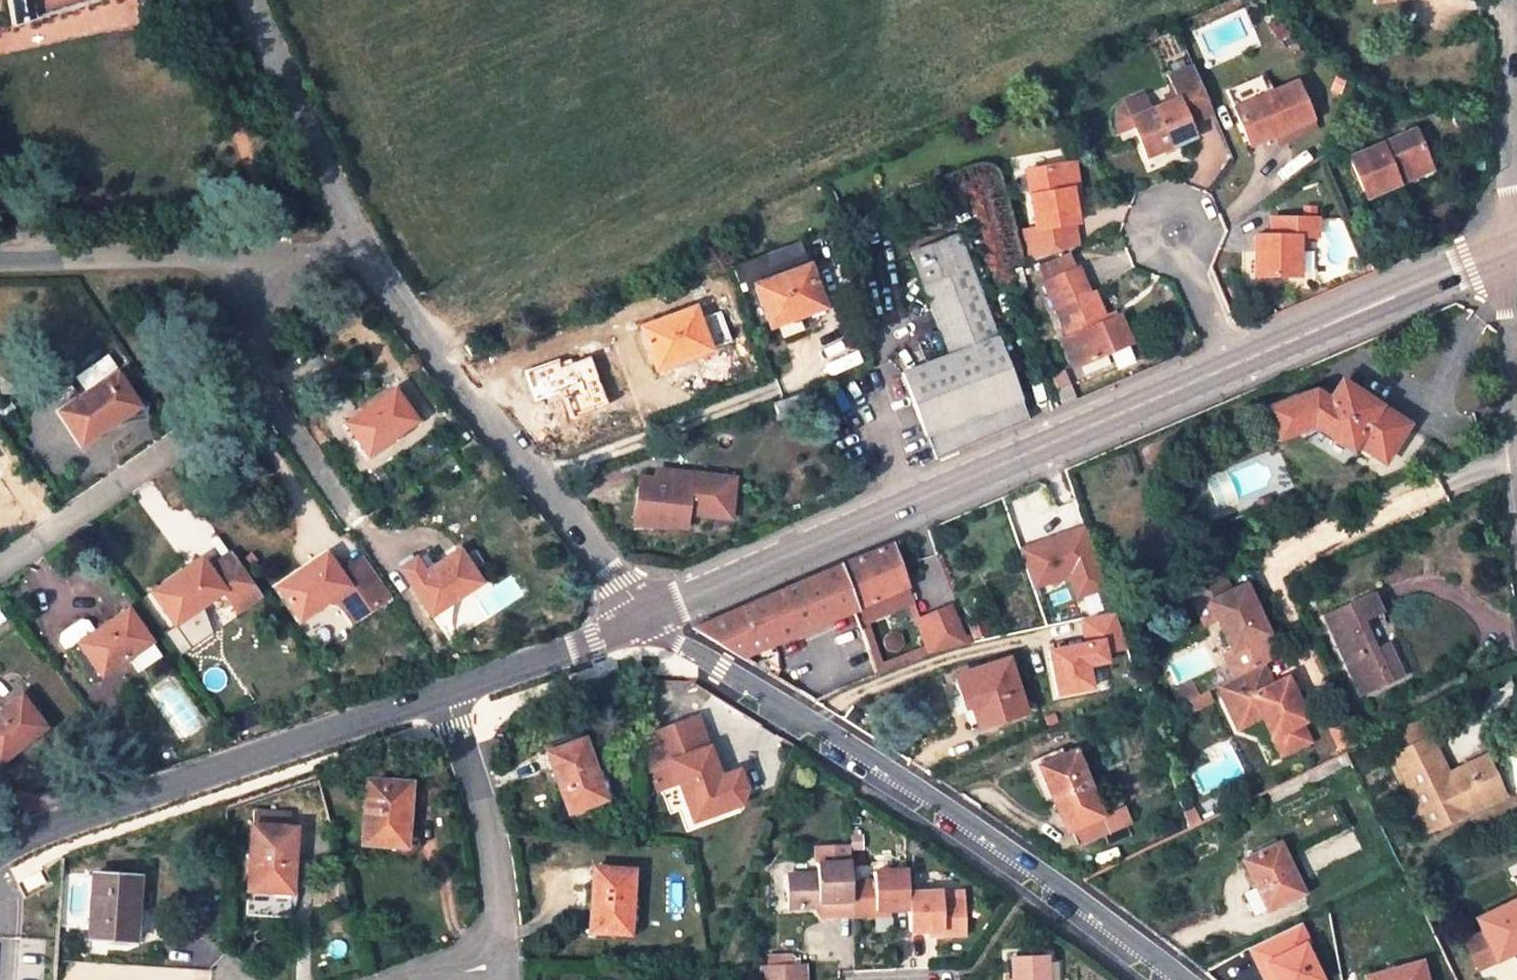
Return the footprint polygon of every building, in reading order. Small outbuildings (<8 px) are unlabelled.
[(15,29),(100,0),(8,0),(15,29)] [(1167,77),(1176,98),(1188,125),(1214,113),(1192,65),(1167,77)] [(1233,108),(1246,137),(1266,128),(1269,136),(1311,117),(1294,81),(1265,94),(1257,75),(1225,89),(1233,108)] [(1176,98),(1130,118),(1147,157),(1193,137),(1188,125),(1176,98)] [(1250,145),(1269,136),(1266,128),(1246,137),(1250,145)] [(1368,197),(1398,184),(1394,175),(1426,160),(1412,129),(1350,157),(1368,197)] [(1431,170),(1426,160),(1394,175),(1398,184),(1431,170)] [(1072,165),(1063,166),(1066,187),(1075,186),(1072,165)] [(1051,228),(1071,225),(1066,187),(1063,166),(1023,173),(1031,231),(1051,228)] [(1301,205),(1301,216),(1315,216),(1316,216),(1316,205),(1301,205)] [(1301,216),(1272,217),(1273,236),(1255,237),(1256,278),(1299,276),(1299,234),(1316,234),(1315,216),(1301,216)] [(1051,228),(1054,254),(1073,247),(1071,225),(1051,228)] [(1031,231),(1019,233),(1023,264),(1054,254),(1051,228),(1031,231)] [(937,454),(1031,415),(962,236),(915,255),(954,354),(905,374),(937,454)] [(767,254),(776,277),(809,264),(801,242),(767,254)] [(1040,258),(1048,278),(1081,264),(1073,248),(1040,258)] [(809,264),(776,277),(757,284),(773,326),(826,306),(809,264)] [(1105,323),(1112,320),(1100,290),(1093,292),(1081,264),(1048,278),(1071,334),(1065,337),(1077,366),(1115,350),(1105,323)] [(711,351),(695,307),(641,327),(657,371),(711,351)] [(1121,314),(1112,320),(1105,323),(1115,350),(1133,342),(1121,314)] [(536,401),(563,391),(573,417),(608,404),(591,358),(563,369),(559,359),(525,372),(536,401)] [(81,443),(138,406),(116,373),(59,411),(81,443)] [(1313,424),(1349,447),(1354,440),(1381,458),(1403,424),(1340,382),(1329,400),(1313,424)] [(393,389),(346,422),(368,453),(415,420),(393,389)] [(1314,390),(1266,410),(1277,438),(1313,424),(1329,400),(1314,390)] [(473,437),(461,446),(468,456),(480,446),(473,437)] [(732,474),(672,469),(672,474),(659,472),(657,500),(670,502),(669,506),(689,508),(729,511),(732,474)] [(659,472),(643,471),(639,524),(687,528),(689,508),(669,506),(670,502),(657,500),(659,472)] [(1060,536),(1020,550),(1033,588),(1070,575),(1077,597),(1105,587),(1085,527),(1070,533),(1071,538),(1062,541),(1060,536)] [(839,565),(854,608),(907,586),(892,543),(839,565)] [(424,554),(400,571),(431,613),(479,579),(458,549),(433,567),(424,554)] [(390,594),(366,560),(342,576),(325,552),(277,587),(300,619),(327,600),(339,603),(352,621),(390,594)] [(230,555),(209,569),(201,557),(152,592),(174,624),(223,589),(237,610),(259,595),(230,555)] [(742,655),(854,608),(839,565),(694,625),(731,648),(742,655)] [(1227,593),(1215,567),(1181,583),(1193,609),(1206,603),(1229,653),(1229,659),(1237,677),(1263,665),(1252,643),(1265,636),(1242,586),(1227,593)] [(913,601),(907,586),(854,608),(877,676),(926,656),(924,650),(882,667),(866,620),(913,601)] [(1361,696),(1406,675),(1368,593),(1324,614),(1361,696)] [(950,607),(914,621),(924,650),(926,656),(932,654),(967,646),(950,607)] [(95,631),(66,650),(88,682),(129,654),(149,640),(127,608),(95,631)] [(1084,621),(1088,644),(1052,650),(1060,696),(1096,689),(1092,665),(1111,661),(1109,652),(1125,649),(1114,615),(1084,621)] [(57,638),(66,650),(95,631),(86,618),(79,617),(59,631),(57,638)] [(158,652),(149,640),(129,654),(137,666),(158,652)] [(1024,713),(1007,660),(956,676),(973,727),(1024,713)] [(1237,677),(1218,687),(1228,707),(1236,704),(1243,719),(1253,722),(1263,717),(1281,756),(1301,746),(1292,727),(1299,724),(1278,682),(1272,685),(1263,665),(1237,677)] [(1287,677),(1278,682),(1299,724),(1308,720),(1287,677)] [(45,726),(20,695),(0,711),(0,763),(45,726)] [(695,716),(645,736),(643,771),(672,760),(695,820),(730,806),(719,778),(707,746),(695,716)] [(1349,719),(1331,728),(1344,755),(1346,754),(1362,746),(1349,719)] [(1393,755),(1401,773),(1432,758),(1444,783),(1451,780),(1454,770),(1449,773),(1432,737),(1393,755)] [(606,798),(583,738),(546,752),(569,812),(606,798)] [(1108,830),(1075,750),(1041,765),(1067,830),(1071,828),(1077,843),(1108,830)] [(1315,769),(1319,777),(1350,762),(1346,754),(1344,755),(1315,769)] [(1484,757),(1454,770),(1451,780),(1444,783),(1432,758),(1401,773),(1428,831),(1466,812),(1463,806),(1499,788),(1484,757)] [(736,771),(719,778),(730,806),(742,802),(744,792),(736,771)] [(409,782),(366,779),(361,842),(404,844),(409,782)] [(1463,806),(1466,812),(1503,795),(1499,788),(1463,806)] [(293,830),(251,827),(245,915),(288,918),(293,830)] [(848,861),(847,842),(812,843),(812,861),(813,871),(782,872),(783,905),(816,904),(816,898),(849,897),(848,879),(848,861)] [(1305,892),(1280,844),(1245,861),(1270,910),(1305,892)] [(629,932),(632,868),(590,866),(587,930),(629,932)] [(875,905),(904,904),(903,889),(902,867),(872,868),(872,878),(848,879),(849,897),(850,910),(875,910),(875,905)] [(134,875),(93,874),(91,938),(132,940),(134,875)] [(935,888),(903,889),(904,904),(905,925),(936,924),(936,928),(969,928),(968,896),(935,897),(935,888)] [(1497,962),(1516,950),(1516,898),(1475,922),(1485,940),(1497,962)] [(1302,924),(1250,949),(1265,979),(1277,979),(1326,979),(1317,961),(1320,959),(1302,924)] [(1497,962),(1485,940),(1467,950),(1480,971),(1497,962)] [(1038,949),(1008,949),(1009,979),(1040,979),(1038,949)] [(1422,957),(1363,972),(1366,979),(1428,979),(1422,957)] [(799,959),(756,960),(757,979),(800,979),(799,959)]
